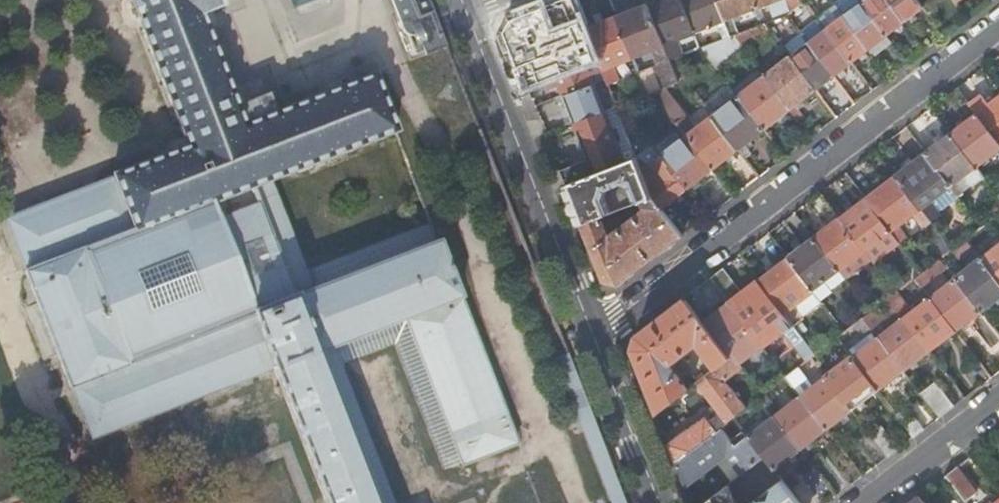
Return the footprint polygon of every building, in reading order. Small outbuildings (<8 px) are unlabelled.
[(337,364),(331,349),(406,320),(412,336),(462,464),(517,443),(461,298),(463,298),(461,294),(459,294),(432,222),(303,271),(267,182),(395,131),(374,75),(274,113),(267,95),(236,107),(201,15),(222,7),(219,0),(131,0),(188,147),(5,216),(27,270),(24,271),(91,440),(273,368),(325,502),(391,502),(337,364)] [(696,40),(680,0),(665,0),(663,1),(648,7),(669,61),(677,58),(671,43),(688,36),(691,42),(696,40)] [(725,22),(716,0),(680,0),(696,40),(702,38),(700,32),(717,25),(723,40),(730,37),(725,22)] [(755,11),(750,0),(716,0),(725,22),(755,11)] [(755,11),(782,0),(750,0),(755,11)] [(804,0),(786,0),(791,13),(787,15),(795,27),(803,21),(795,10),(804,0)] [(904,22),(888,0),(863,0),(861,2),(887,36),(895,29),(904,22)] [(922,9),(915,0),(888,0),(904,22),(913,15),(922,9)] [(878,43),(887,36),(861,2),(843,16),(869,50),(878,43)] [(663,90),(678,82),(669,61),(648,7),(632,13),(616,19),(632,58),(652,50),(658,66),(654,68),(663,90)] [(860,56),(869,50),(843,16),(826,29),(851,63),(860,56)] [(612,65),(632,58),(616,19),(601,25),(585,31),(598,62),(605,80),(608,86),(618,81),(612,65)] [(769,31),(764,24),(761,25),(733,36),(742,47),(744,50),(769,31)] [(842,70),(851,63),(826,29),(807,43),(833,77),(842,70)] [(742,47),(733,36),(730,37),(723,40),(701,48),(715,67),(742,47)] [(826,82),(833,77),(807,43),(789,57),(815,91),(836,118),(841,114),(847,109),(826,82)] [(815,91),(789,57),(764,76),(789,110),(802,101),(815,91)] [(561,89),(563,96),(594,84),(591,77),(596,74),(600,82),(605,80),(598,62),(573,71),(561,76),(543,83),(546,89),(558,84),(561,89)] [(663,90),(654,68),(639,75),(648,97),(654,95),(663,90)] [(777,120),(789,110),(764,76),(738,96),(764,130),(777,120)] [(569,110),(574,124),(604,112),(609,110),(607,105),(602,107),(594,84),(563,96),(569,110)] [(738,96),(729,86),(703,106),(711,117),(738,96)] [(724,160),(737,151),(711,117),(694,130),(663,90),(654,95),(680,128),(686,136),(712,170),(724,160)] [(968,107),(956,90),(950,94),(945,98),(963,123),(949,134),(975,168),(995,153),(998,158),(998,146),(968,107)] [(750,140),(764,130),(738,96),(711,117),(737,151),(750,140)] [(987,105),(981,97),(975,102),(968,107),(998,146),(998,96),(987,105)] [(627,109),(619,114),(628,136),(637,129),(627,109)] [(604,112),(574,124),(580,140),(589,161),(560,172),(566,186),(613,167),(624,162),(604,112)] [(654,148),(659,156),(686,136),(680,128),(654,148)] [(634,152),(648,141),(638,129),(637,129),(628,136),(634,152)] [(983,178),(975,168),(949,134),(936,144),(923,153),(949,188),(956,197),(965,190),(959,181),(969,173),(976,183),(983,178)] [(699,180),(712,170),(686,136),(659,156),(686,190),(699,180)] [(949,188),(923,153),(909,165),(894,176),(930,223),(939,216),(937,214),(929,203),(949,188)] [(673,200),(686,190),(659,156),(647,166),(648,167),(642,172),(648,189),(651,195),(682,236),(688,232),(694,227),(673,200)] [(636,158),(630,160),(624,162),(613,167),(566,186),(569,194),(580,223),(610,211),(604,197),(609,188),(622,183),(631,187),(636,200),(637,200),(651,195),(648,189),(642,172),(636,158)] [(922,230),(930,223),(894,176),(879,187),(864,199),(890,233),(911,217),(922,230)] [(956,197),(949,188),(929,203),(937,214),(958,199),(956,197)] [(839,272),(865,252),(839,218),(820,194),(813,199),(807,204),(825,228),(813,238),(839,272)] [(610,211),(580,223),(603,281),(619,285),(650,261),(682,236),(651,195),(637,200),(639,203),(641,202),(645,208),(613,232),(611,228),(607,230),(604,223),(618,217),(615,209),(610,211)] [(899,244),(890,233),(864,199),(851,208),(839,218),(865,252),(871,261),(873,264),(899,244)] [(845,280),(839,272),(813,238),(800,248),(787,258),(813,291),(821,301),(832,293),(831,291),(845,280)] [(959,259),(973,249),(966,240),(952,250),(959,259)] [(981,259),(998,282),(998,245),(981,259)] [(871,261),(865,252),(839,272),(845,280),(846,281),(871,261)] [(793,306),(813,291),(787,258),(772,269),(757,280),(793,327),(803,320),(802,319),(793,306)] [(998,298),(998,282),(981,259),(954,279),(980,313),(994,302),(998,298)] [(921,288),(946,269),(940,260),(922,274),(914,280),(921,288)] [(807,345),(793,327),(757,280),(739,294),(721,270),(715,274),(709,279),(728,303),(757,342),(762,338),(758,333),(773,322),(783,335),(784,334),(789,340),(788,341),(797,353),(807,345)] [(968,322),(980,313),(954,279),(929,298),(955,332),(968,322)] [(813,291),(793,306),(802,319),(823,303),(821,301),(813,291)] [(942,342),(955,332),(929,298),(911,312),(896,294),(888,300),(894,307),(929,352),(942,342)] [(729,358),(727,356),(702,323),(683,298),(659,317),(635,336),(631,352),(655,414),(688,390),(682,384),(673,371),(677,368),(674,364),(696,347),(713,370),(729,358)] [(765,352),(757,342),(728,303),(715,313),(702,323),(727,356),(746,342),(751,351),(756,359),(765,352)] [(916,362),(929,352),(894,307),(885,315),(879,307),(862,319),(877,338),(903,371),(916,362)] [(331,349),(337,364),(395,342),(412,336),(406,320),(331,349)] [(461,465),(412,336),(395,342),(445,471),(461,465)] [(890,381),(903,371),(877,338),(851,357),(878,391),(890,381)] [(818,368),(844,348),(837,339),(815,356),(811,359),(818,368)] [(811,359),(815,356),(807,345),(797,353),(805,364),(811,359)] [(568,352),(552,359),(609,502),(627,502),(568,352)] [(733,417),(746,408),(725,381),(742,369),(732,356),(729,358),(713,370),(697,382),(709,399),(718,410),(716,416),(708,421),(706,419),(667,444),(674,462),(694,448),(711,435),(727,424),(727,421),(733,417)] [(865,401),(878,391),(851,357),(825,377),(852,411),(865,401)] [(798,369),(785,379),(799,397),(812,388),(798,369)] [(839,421),(852,411),(825,377),(812,388),(799,397),(826,431),(839,421)] [(939,418),(955,406),(936,381),(920,393),(939,418)] [(813,441),(826,431),(799,397),(774,416),(800,450),(813,441)] [(914,437),(924,430),(907,408),(897,416),(914,437)] [(787,460),(800,450),(774,416),(748,436),(764,458),(774,470),(787,460)] [(748,436),(733,417),(727,421),(727,424),(711,435),(725,458),(706,473),(685,489),(690,502),(704,502),(728,485),(764,458),(748,436)] [(888,457),(900,448),(882,425),(870,434),(888,457)] [(725,458),(711,435),(694,448),(674,462),(685,489),(706,473),(725,458)] [(975,494),(955,467),(945,475),(965,502),(975,494)] [(781,480),(768,490),(759,497),(759,496),(759,495),(758,495),(758,494),(757,494),(756,494),(755,494),(754,494),(743,501),(745,502),(799,502),(781,480)] [(728,485),(704,502),(735,502),(728,485)]
